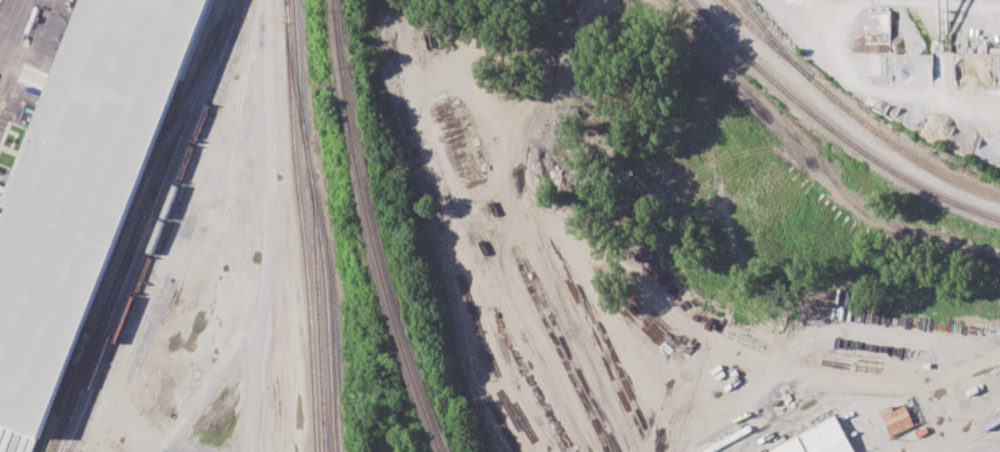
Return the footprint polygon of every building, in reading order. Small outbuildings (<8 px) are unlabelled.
[(40,438),(0,422),(0,232),(10,206),(3,204),(83,0),(210,0),(40,438)] [(877,410),(891,404),(894,409),(907,403),(918,426),(891,439),(877,410)] [(836,416),(855,451),(773,451),(772,450),(836,416)]
